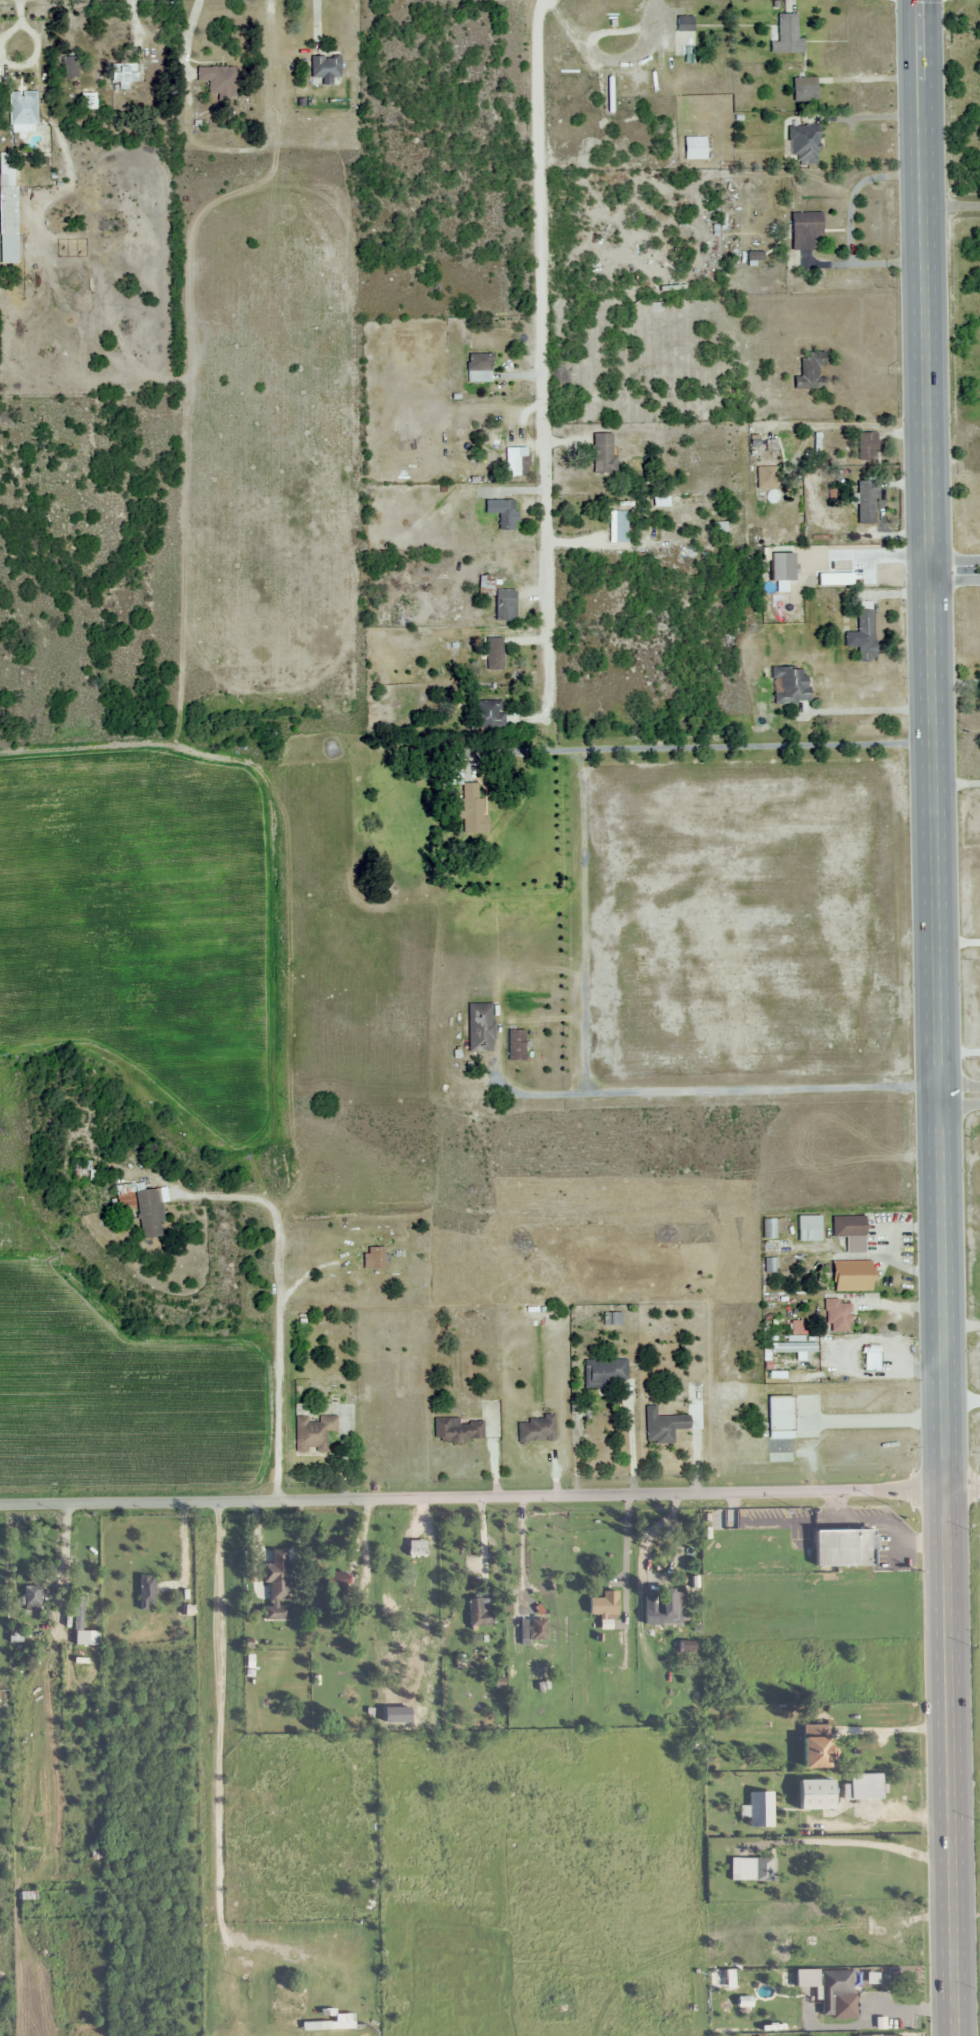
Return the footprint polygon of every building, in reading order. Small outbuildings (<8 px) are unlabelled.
[(796,38),(796,13),(777,13),(777,43),(769,43),(769,53),(803,53),(803,38),(796,38)] [(690,17),(676,17),(676,55),(690,55),(690,17)] [(78,76),(78,53),(56,53),(56,76),(78,76)] [(322,77),(322,85),(339,85),(339,55),(311,55),(311,77),(322,77)] [(141,81),(141,64),(112,64),(112,82),(119,82),(119,89),(128,89),(128,81),(141,81)] [(209,80),(209,97),(235,97),(235,66),(196,66),(196,80),(209,80)] [(792,101),(816,101),(816,77),(792,77),(792,101)] [(10,92),(10,131),(37,131),(37,92),(10,92)] [(817,163),(816,125),(788,126),(789,164),(817,163)] [(683,137),(683,159),(705,159),(705,137),(683,137)] [(1,263),(17,263),(16,152),(0,152),(0,179),(1,263)] [(811,250),(811,239),(819,239),(819,212),(789,212),(789,250),(811,250)] [(792,376),(792,388),(822,389),(822,352),(800,352),(800,376),(792,376)] [(492,371),(492,354),(466,354),(466,371),(492,371)] [(613,433),(591,433),(591,474),(613,474),(613,433)] [(875,458),(875,433),(857,433),(857,458),(875,458)] [(509,477),(526,477),(526,441),(509,441),(509,477)] [(762,502),(775,502),(775,465),(762,465),(762,502)] [(874,480),(857,480),(857,524),(874,524),(874,480)] [(514,501),(497,501),(497,531),(514,531),(514,501)] [(776,602),(792,602),(792,574),(776,574),(776,602)] [(492,595),(492,576),(477,576),(477,595),(492,595)] [(844,633),(844,648),(857,648),(857,662),(874,661),(873,609),(856,609),(857,632),(844,633)] [(485,670),(501,670),(501,638),(485,638),(485,670)] [(772,668),(771,703),(806,704),(806,668),(772,668)] [(503,727),(503,701),(474,701),(474,727),(503,727)] [(460,785),(460,770),(446,770),(446,785),(460,785)] [(459,784),(460,818),(462,818),(462,834),(482,834),(482,783),(459,784)] [(467,1004),(467,1052),(492,1052),(492,1004),(467,1004)] [(507,1060),(523,1060),(523,1031),(507,1031),(507,1060)] [(73,1180),(92,1180),(92,1159),(73,1159),(73,1180)] [(116,1185),(118,1209),(138,1207),(141,1238),(165,1236),(159,1188),(132,1191),(131,1183),(116,1185)] [(795,1216),(795,1242),(819,1242),(819,1216),(795,1216)] [(861,1216),(830,1216),(830,1237),(844,1237),(844,1253),(861,1253),(861,1216)] [(365,1246),(365,1268),(387,1268),(387,1246),(365,1246)] [(831,1291),(871,1291),(871,1261),(831,1261),(831,1291)] [(825,1300),(825,1332),(848,1332),(848,1300),(825,1300)] [(603,1323),(619,1323),(619,1313),(603,1313),(603,1323)] [(583,1388),(608,1388),(608,1379),(625,1379),(625,1359),(583,1359),(583,1388)] [(765,1395),(765,1437),(789,1437),(789,1395),(765,1395)] [(644,1406),(645,1443),(671,1442),(671,1429),(687,1428),(687,1415),(655,1416),(655,1406),(644,1406)] [(295,1452),(328,1452),(328,1432),(335,1432),(335,1415),(317,1415),(317,1417),(295,1417),(295,1452)] [(516,1441),(553,1441),(553,1416),(526,1416),(526,1422),(516,1422),(516,1441)] [(449,1422),(449,1418),(433,1418),(433,1439),(481,1439),(481,1422),(449,1422)] [(814,1565),(875,1565),(874,1529),(813,1530),(814,1565)] [(264,1581),(288,1581),(288,1562),(264,1562),(264,1581)] [(326,1571),(326,1587),(356,1587),(356,1571),(326,1571)] [(156,1606),(156,1576),(140,1576),(140,1606),(156,1606)] [(381,1582),(381,1596),(396,1596),(396,1582),(381,1582)] [(43,1610),(43,1585),(26,1585),(26,1610),(43,1610)] [(682,1626),(682,1592),(665,1592),(665,1608),(657,1608),(657,1626),(682,1626)] [(76,1596),(76,1644),(101,1644),(101,1630),(84,1630),(84,1596),(76,1596)] [(616,1597),(588,1597),(588,1615),(616,1615),(616,1597)] [(468,1599),(468,1626),(491,1626),(491,1598),(468,1599)] [(289,1619),(289,1606),(265,1606),(265,1619),(289,1619)] [(530,1619),(530,1640),(545,1640),(545,1619),(530,1619)] [(693,1642),(678,1642),(678,1652),(693,1652),(693,1642)] [(802,1768),(830,1768),(830,1736),(802,1736),(802,1768)] [(880,1798),(880,1774),(849,1774),(849,1798),(880,1798)] [(797,1810),(831,1810),(831,1780),(797,1780),(797,1810)] [(749,1827),(773,1827),(773,1792),(749,1792),(749,1827)] [(771,1858),(735,1858),(735,1880),(771,1880),(771,1858)] [(817,1980),(814,1980),(814,1971),(795,1971),(795,1986),(817,1986),(817,1980)] [(821,2018),(854,2018),(853,1971),(821,1971),(821,2018)]
